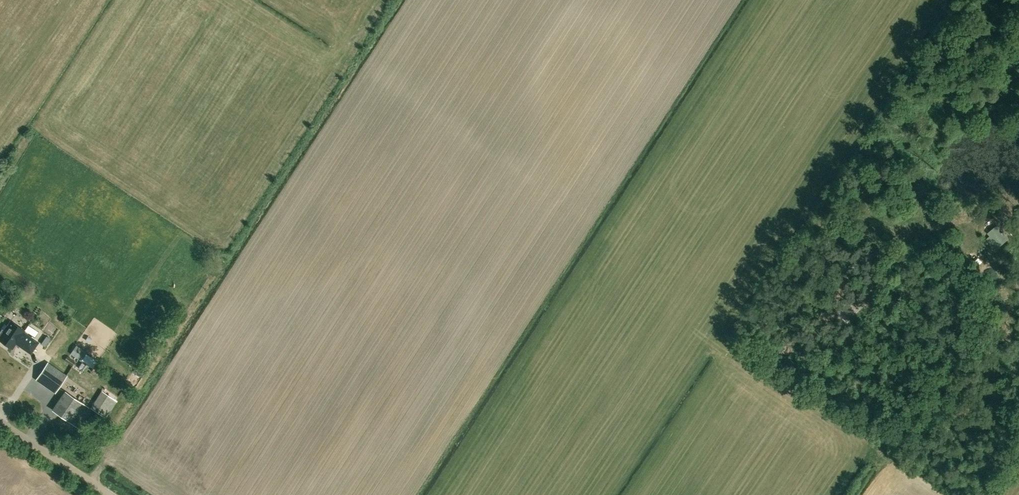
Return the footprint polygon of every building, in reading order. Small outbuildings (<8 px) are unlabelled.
[(1009,238),(997,224),(987,233),(990,236),(986,239),(995,250),(1009,238)] [(0,332),(0,337),(0,340),(12,348),(17,342),(19,343),(18,344),(31,353),(38,342),(23,332),(24,330),(11,321),(4,331),(2,329),(0,332)] [(55,392),(67,376),(48,362),(36,379),(55,392)] [(64,390),(55,404),(58,407),(55,411),(76,426),(89,408),(64,390)]
